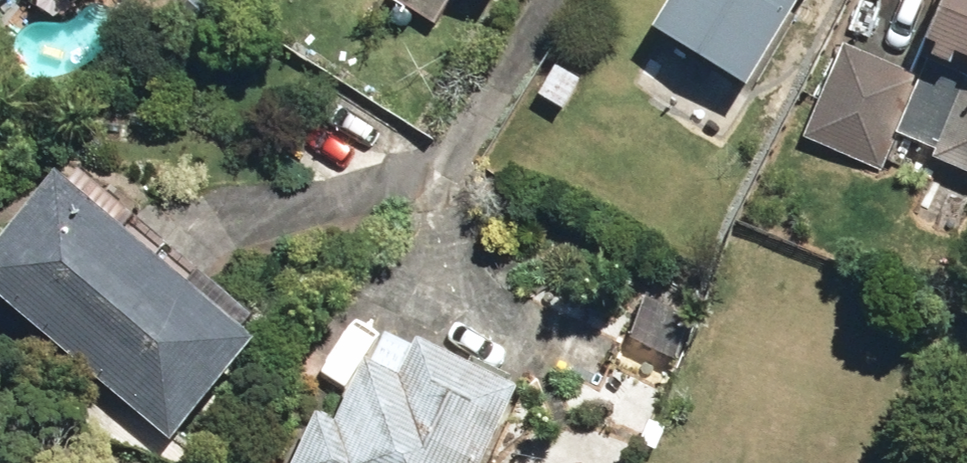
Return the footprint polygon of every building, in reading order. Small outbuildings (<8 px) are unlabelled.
[(485,12),(493,0),(466,0),(485,12)] [(736,93),(794,0),(665,0),(643,35),(736,93)] [(966,187),(966,0),(940,0),(915,63),(962,81),(928,173),(966,187)] [(828,48),(795,135),(877,166),(910,79),(828,48)] [(0,236),(0,307),(158,432),(248,320),(55,167),(0,236)] [(506,401),(351,339),(302,462),(482,462),(506,401)]
